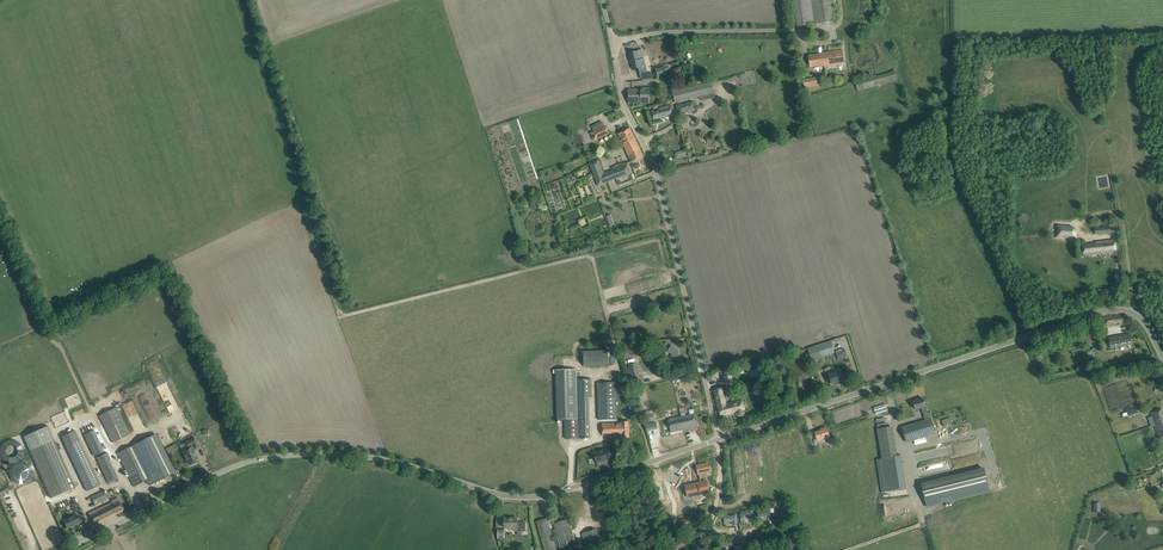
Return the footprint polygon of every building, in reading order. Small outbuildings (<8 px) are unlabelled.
[(797,27),(836,21),(835,17),(837,17),(834,0),(793,0),(797,27)] [(822,54),(817,55),(808,56),(810,67),(824,66),(824,67),(837,65),(844,64),(843,50),(822,53),(822,54)] [(638,53),(629,55),(632,70),(639,69),(641,80),(652,79),(651,73),(646,74),(643,59),(640,60),(638,53)] [(657,77),(667,74),(665,67),(655,69),(657,77)] [(879,86),(876,74),(855,80),(858,91),(879,86)] [(823,85),(822,82),(821,76),(803,80),(804,88),(823,85)] [(700,97),(715,93),(712,82),(673,92),(676,104),(700,97)] [(629,103),(641,102),(641,103),(650,103),(650,89),(641,89),(634,89),(628,90),(629,103)] [(692,102),(685,104),(684,102),(681,103),(681,105),(676,106),(677,111),(678,111),(678,113),(680,113),(694,110),(692,102)] [(660,110),(651,112),(654,120),(657,120),(663,118),(673,115),(674,115),(673,109),(671,109),(671,106),(663,108),(660,108),(660,110)] [(594,132),(590,134),(592,138),(594,141),(597,139),(609,134),(605,126),(604,127),(594,132)] [(624,147),(631,163),(639,160),(644,157),(636,141),(630,129),(627,130),(625,131),(618,135),(624,147)] [(675,152),(676,159),(687,157),(685,150),(675,152)] [(617,168),(613,170),(613,171),(610,172),(609,172),(609,171),(604,173),(599,160),(592,163),(601,185),(613,180),(616,179),(619,178),(620,178),(626,176),(625,175),(630,173),(630,174),(631,174),(627,164),(621,167),(617,169),(617,168)] [(1073,231),(1073,227),(1058,226),(1057,238),(1076,239),(1076,231),(1076,232),(1073,231)] [(1096,242),(1096,243),(1087,244),(1082,245),(1083,256),(1109,254),(1109,255),(1116,254),(1115,240),(1096,242)] [(1125,322),(1124,315),(1105,317),(1106,324),(1125,322)] [(1109,338),(1111,348),(1133,344),(1131,334),(1109,338)] [(831,341),(808,348),(812,362),(835,355),(831,341)] [(682,361),(678,349),(672,345),(668,352),(672,354),(672,356),(671,356),(672,358),(673,358),(673,360),(671,364),(678,368),(682,361)] [(849,357),(846,348),(837,351),(839,360),(849,357)] [(610,350),(587,351),(587,365),(611,364),(610,350)] [(1088,359),(1095,357),(1093,351),(1087,352),(1088,359)] [(637,363),(630,365),(633,382),(640,380),(637,363)] [(832,384),(843,380),(841,374),(839,367),(834,369),(835,373),(829,375),(830,378),(832,384)] [(591,379),(577,379),(576,369),(556,370),(558,420),(565,420),(565,439),(590,438),(589,397),(592,397),(591,379)] [(725,376),(723,376),(725,386),(733,385),(731,375),(725,376)] [(618,419),(616,382),(597,383),(598,420),(618,419)] [(718,406),(720,416),(745,410),(742,400),(726,404),(722,388),(714,390),(718,406)] [(921,408),(925,420),(902,427),(907,442),(912,440),(935,433),(928,412),(927,412),(926,406),(925,404),(923,399),(913,402),(916,409),(921,408)] [(889,411),(887,404),(874,407),(876,414),(889,411)] [(1130,406),(1125,408),(1128,417),(1131,416),(1134,415),(1139,413),(1137,408),(1135,409),(1131,410),(1131,408),(1130,406)] [(99,416),(112,443),(129,434),(117,407),(99,416)] [(1151,413),(1155,425),(1154,425),(1162,422),(1162,411),(1162,409),(1159,410),(1157,411),(1151,413)] [(674,418),(669,419),(672,433),(678,431),(697,427),(694,413),(688,415),(681,417),(674,418)] [(646,424),(655,422),(653,414),(645,415),(646,424)] [(951,418),(943,420),(945,426),(952,424),(951,418)] [(602,424),(603,436),(622,435),(622,440),(629,440),(629,422),(621,422),(621,423),(602,424)] [(655,422),(646,424),(648,430),(657,428),(656,422),(655,422)] [(1154,425),(1158,435),(1154,436),(1156,442),(1162,440),(1162,422),(1154,425)] [(48,426),(24,436),(51,498),(75,487),(48,426)] [(897,456),(892,427),(877,429),(882,459),(876,459),(881,492),(906,488),(901,455),(897,456)] [(822,430),(815,433),(818,441),(826,438),(828,443),(831,442),(830,437),(826,428),(822,429),(822,430)] [(104,452),(94,430),(84,435),(94,456),(104,452)] [(75,431),(62,437),(87,492),(101,485),(75,431)] [(155,434),(135,444),(152,478),(147,480),(149,483),(150,485),(175,473),(155,434)] [(184,443),(180,446),(183,452),(189,464),(191,463),(192,465),(197,462),(196,461),(198,460),(193,450),(195,449),(199,447),(195,438),(184,443)] [(117,453),(134,487),(147,480),(152,478),(135,444),(117,453)] [(16,447),(7,445),(5,455),(15,457),(16,453),(15,453),(16,447)] [(609,448),(594,453),(597,463),(612,458),(609,448)] [(110,460),(111,460),(108,453),(96,458),(108,482),(118,477),(110,460)] [(710,464),(697,467),(698,473),(711,470),(710,464)] [(990,492),(985,469),(922,485),(927,507),(990,492)] [(29,476),(29,472),(23,472),(23,471),(18,471),(18,480),(25,480),(25,476),(29,476)] [(707,481),(686,486),(688,496),(709,491),(707,481)] [(105,494),(103,491),(91,497),(95,505),(107,499),(107,498),(109,497),(107,492),(105,494)] [(115,516),(124,511),(118,499),(118,497),(111,501),(112,502),(107,504),(108,505),(109,505),(115,516)] [(107,504),(89,513),(95,526),(105,521),(105,519),(108,518),(109,519),(115,516),(109,505),(108,505),(107,504)] [(787,516),(791,515),(788,505),(783,506),(785,512),(781,513),(782,517),(787,516)] [(63,520),(65,523),(68,529),(80,523),(76,514),(63,520)] [(725,516),(726,523),(733,522),(733,525),(739,524),(738,514),(725,516)] [(518,518),(504,518),(505,528),(514,528),(514,531),(518,531),(518,535),(522,535),(522,531),(525,531),(525,523),(518,523),(518,518)] [(546,518),(537,521),(546,549),(556,549),(552,538),(557,536),(561,549),(578,549),(568,519),(553,523),(555,530),(550,531),(546,518)] [(788,527),(784,544),(797,547),(798,543),(792,541),(790,538),(793,528),(788,527)] [(585,545),(599,542),(596,530),(582,533),(585,545)]
